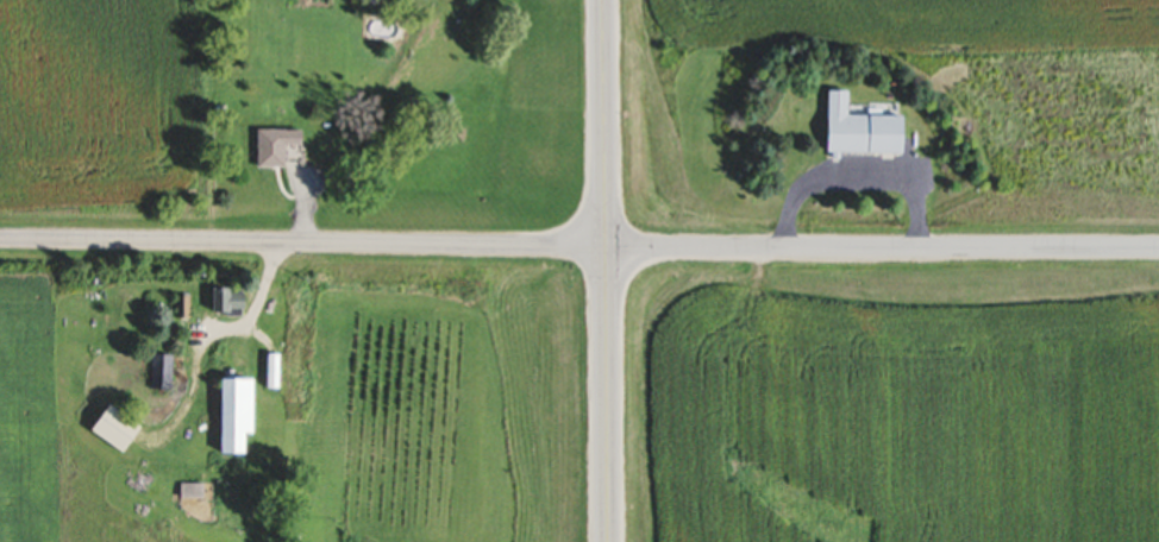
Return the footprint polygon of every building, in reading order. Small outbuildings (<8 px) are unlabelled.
[(901,158),(901,120),(841,119),(841,95),(818,94),(817,157),(901,158)] [(309,132),(262,132),(262,169),(291,169),(291,147),(309,147),(309,132)] [(253,288),(220,288),(220,317),(253,317),(253,288)] [(176,357),(154,356),(153,390),(175,391),(176,357)] [(261,382),(229,381),(228,454),(254,454),(255,435),(260,435),(261,382)] [(129,453),(148,427),(116,405),(97,431),(129,453)] [(203,482),(184,488),(187,500),(206,495),(203,482)]
